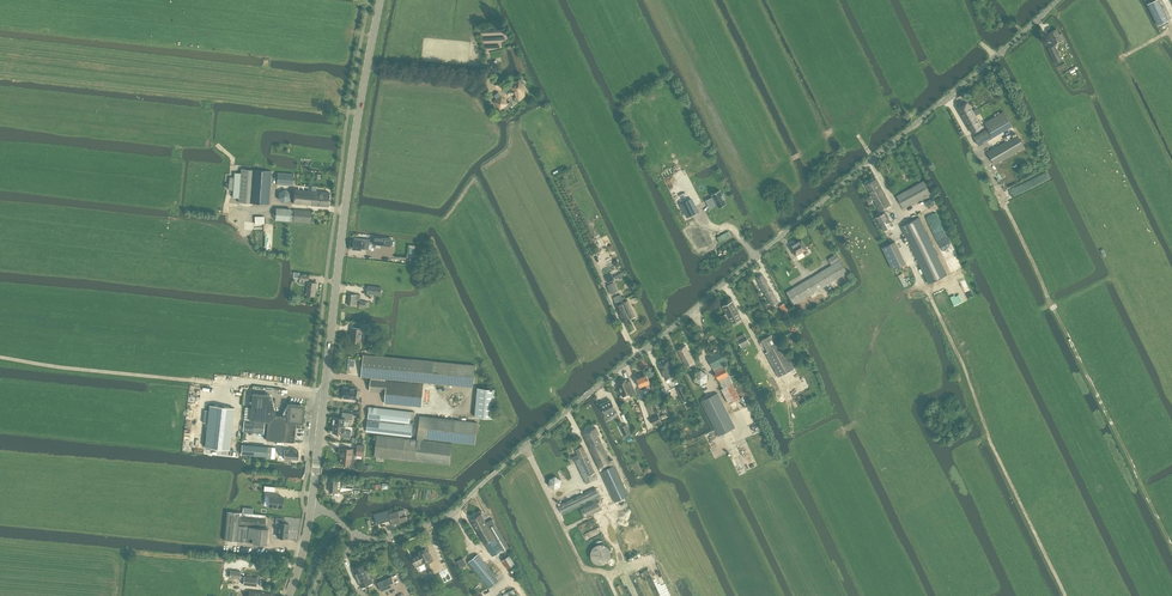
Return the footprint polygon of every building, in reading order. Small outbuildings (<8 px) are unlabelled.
[(1169,20),(1159,0),(1155,0),(1147,4),(1158,26),(1169,20)] [(1059,34),(1057,28),(1049,32),(1051,36),(1050,37),(1054,43),(1064,38),(1062,33),(1059,34)] [(1062,60),(1055,45),(1048,48),(1055,63),(1062,60)] [(525,83),(522,78),(517,81),(511,81),(506,84),(507,85),(503,89),(506,92),(512,87),(514,91),(516,90),(518,92),(517,96),(514,98),(517,102),(520,100),(519,99),(525,95),(524,94),(527,92),(522,85),(525,83)] [(507,104),(498,92),(494,95),(496,99),(494,101),(501,110),(506,110),(513,105),(510,102),(507,104)] [(973,111),(968,102),(958,108),(972,132),(982,127),(975,115),(980,113),(977,108),(973,111)] [(984,122),(988,128),(973,137),(979,145),(1012,126),(1003,111),(984,122)] [(994,165),(1024,147),(1017,135),(987,152),(994,165)] [(269,205),(271,171),(241,169),(241,173),(234,173),(233,197),(239,197),(239,202),(269,205)] [(293,185),(293,174),(278,173),(277,184),(293,185)] [(890,205),(876,179),(865,185),(871,196),(866,198),(869,204),(872,202),(872,201),(873,200),(880,211),(890,205)] [(903,209),(931,194),(924,181),(896,196),(903,209)] [(316,192),(316,186),(312,185),(311,191),(294,189),(293,204),(328,206),(329,193),(316,192)] [(284,203),(290,200),(291,193),(285,188),(279,192),(278,199),(284,203)] [(710,198),(706,200),(710,208),(714,206),(713,204),(716,203),(718,207),(726,203),(724,199),(725,198),(723,194),(722,194),(719,190),(711,194),(713,197),(714,198),(711,200),(710,198)] [(692,198),(680,204),(687,218),(699,212),(692,198)] [(290,221),(290,209),(276,208),(275,220),(290,221)] [(310,223),(311,211),(294,209),(293,221),(310,223)] [(883,230),(887,228),(892,225),(889,221),(885,212),(876,217),(883,230)] [(947,275),(936,251),(920,217),(901,226),(917,260),(929,284),(947,275)] [(728,231),(717,237),(719,242),(731,236),(728,231)] [(374,237),(373,244),(384,245),(384,238),(374,237)] [(354,240),(353,249),(361,250),(362,248),(369,249),(370,240),(355,238),(355,241),(354,240)] [(809,252),(807,249),(801,240),(790,247),(796,256),(802,252),(804,255),(809,252)] [(882,248),(892,269),(899,266),(906,263),(895,241),(887,245),(882,248)] [(831,264),(839,259),(838,257),(836,254),(828,259),(831,264)] [(794,304),(847,272),(840,260),(787,292),(794,304)] [(605,277),(607,282),(614,279),(611,274),(605,277)] [(769,307),(778,302),(762,275),(756,278),(770,303),(767,304),(769,307)] [(315,296),(317,283),(309,282),(307,295),(315,296)] [(381,295),(382,287),(368,285),(367,293),(376,295),(381,295)] [(360,298),(361,295),(358,295),(358,294),(349,293),(348,304),(356,305),(357,298),(360,298)] [(615,303),(623,299),(621,295),(613,298),(615,303)] [(629,313),(627,314),(630,318),(631,319),(635,316),(628,300),(623,302),(629,313)] [(742,319),(732,300),(722,306),(727,314),(722,316),(724,320),(729,318),(732,324),(742,319)] [(369,307),(369,302),(360,301),(359,308),(365,309),(365,308),(366,308),(366,307),(369,307)] [(631,322),(630,318),(627,314),(622,303),(617,306),(625,324),(631,322)] [(784,313),(789,311),(785,303),(779,306),(784,313)] [(361,342),(362,329),(352,328),(351,332),(352,332),(351,341),(361,342)] [(780,345),(773,333),(762,339),(767,347),(766,347),(768,351),(766,353),(778,377),(795,368),(782,344),(780,345)] [(745,335),(737,340),(740,346),(749,342),(745,335)] [(685,345),(677,350),(686,367),(691,364),(692,367),(700,363),(698,358),(694,360),(685,345)] [(721,368),(720,365),(727,361),(722,350),(707,357),(713,368),(718,380),(724,377),(729,375),(724,366),(721,368)] [(364,355),(361,377),(432,383),(473,387),(475,365),(444,362),(434,361),(364,355)] [(668,361),(659,365),(665,378),(670,376),(671,379),(675,377),(674,374),(668,361)] [(701,385),(707,381),(707,373),(701,369),(694,373),(694,381),(701,385)] [(724,377),(718,380),(722,388),(732,383),(733,382),(730,374),(729,375),(724,377)] [(648,389),(646,384),(650,383),(647,375),(636,379),(640,387),(642,391),(648,389)] [(422,406),(424,384),(371,379),(370,390),(386,392),(385,403),(422,406)] [(628,384),(626,379),(618,382),(622,395),(629,392),(630,395),(635,393),(631,383),(628,384)] [(682,386),(677,389),(682,400),(688,397),(682,386)] [(359,397),(360,390),(357,390),(357,389),(345,388),(344,397),(356,399),(357,397),(359,397)] [(493,418),(495,389),(477,388),(474,416),(478,416),(493,418)] [(268,422),(266,439),(294,442),(296,422),(302,423),(304,405),(289,404),(288,409),(285,409),(283,413),(283,416),(276,415),(271,395),(252,393),(250,420),(268,422)] [(718,436),(735,427),(717,393),(701,401),(718,436)] [(611,401),(601,406),(607,419),(615,414),(615,413),(617,412),(611,401)] [(204,410),(203,422),(207,423),(205,447),(230,449),(234,408),(209,405),(209,411),(204,410)] [(416,437),(419,413),(369,407),(368,418),(379,419),(379,422),(368,420),(367,432),(416,437)] [(353,419),(353,413),(344,412),(344,418),(334,417),(333,425),(345,426),(346,421),(348,422),(348,419),(353,419)] [(658,415),(650,419),(653,425),(658,422),(660,426),(663,424),(658,415)] [(475,444),(478,422),(420,416),(417,438),(452,442),(461,443),(475,444)] [(263,434),(264,423),(253,422),(252,432),(263,434)] [(626,424),(620,427),(624,435),(630,432),(626,424)] [(350,438),(351,431),(345,430),(345,426),(333,425),(332,432),(342,433),(342,437),(350,438)] [(596,428),(583,434),(615,502),(629,495),(613,461),(611,462),(598,435),(600,434),(596,428)] [(462,459),(464,448),(461,448),(452,446),(452,443),(377,435),(375,456),(377,456),(376,460),(384,461),(384,457),(450,465),(450,460),(459,461),(461,462),(462,459)] [(266,456),(267,446),(242,444),(241,454),(266,456)] [(342,448),(341,463),(350,463),(349,466),(350,468),(355,468),(356,467),(357,460),(355,459),(352,458),(352,454),(364,456),(365,446),(358,445),(357,450),(352,449),(353,449),(342,448)] [(574,461),(575,460),(587,455),(583,446),(575,449),(578,455),(572,458),(574,461)] [(291,461),(291,458),(297,459),(298,450),(292,450),(292,451),(289,451),(289,449),(283,449),(283,458),(286,458),(285,460),(291,461)] [(586,484),(598,478),(595,473),(587,455),(575,460),(586,484)] [(554,489),(560,487),(561,480),(556,476),(549,478),(549,485),(554,489)] [(356,482),(331,479),(329,491),(340,492),(341,486),(355,488),(356,485),(361,486),(362,482),(356,481),(356,482)] [(596,487),(558,505),(562,514),(592,500),(593,502),(580,509),(584,517),(602,509),(597,500),(596,498),(600,496),(596,487)] [(282,508),(283,497),(274,496),(274,492),(265,491),(265,496),(269,496),(268,506),(282,508)] [(531,512),(533,516),(541,512),(539,508),(543,507),(537,494),(528,498),(533,510),(531,512)] [(390,516),(392,524),(408,520),(405,512),(405,510),(403,509),(388,514),(387,511),(382,512),(384,518),(389,517),(389,516),(390,516)] [(239,526),(238,525),(239,512),(227,511),(224,540),(266,544),(268,528),(264,528),(265,519),(240,516),(239,526)] [(486,522),(481,513),(471,519),(491,555),(493,556),(509,547),(495,524),(492,519),(486,522)] [(279,523),(277,537),(287,538),(289,524),(284,523),(284,518),(276,517),(275,522),(279,523)] [(600,565),(601,565),(602,565),(603,564),(604,564),(605,564),(605,563),(606,563),(607,562),(608,562),(608,561),(609,560),(610,560),(610,559),(610,558),(611,557),(611,556),(611,555),(611,554),(611,553),(611,552),(610,551),(610,550),(609,549),(609,548),(608,547),(607,547),(606,546),(605,545),(604,545),(603,544),(602,544),(601,544),(600,544),(599,544),(598,544),(597,545),(596,545),(595,546),(594,546),(593,547),(593,548),(592,549),(591,550),(591,551),(591,552),(590,553),(590,554),(590,555),(590,556),(591,557),(591,558),(592,559),(592,560),(593,561),(593,562),(594,562),(595,563),(596,564),(597,564),(598,564),(599,565),(600,565)] [(412,557),(411,557),(416,567),(424,563),(424,562),(427,560),(429,563),(433,561),(432,558),(429,551),(428,552),(426,549),(419,553),(412,557)] [(490,587),(499,580),(478,554),(469,562),(490,587)] [(508,569),(515,564),(509,555),(502,559),(508,569)] [(369,573),(365,564),(359,566),(367,584),(373,582),(371,578),(375,577),(372,572),(369,573)] [(361,587),(367,584),(359,566),(353,569),(361,587)] [(231,570),(230,577),(240,578),(240,571),(231,570)] [(433,575),(425,579),(430,589),(438,586),(433,575)] [(244,576),(243,584),(256,586),(257,577),(244,576)] [(382,592),(396,586),(391,576),(377,582),(382,592)]
